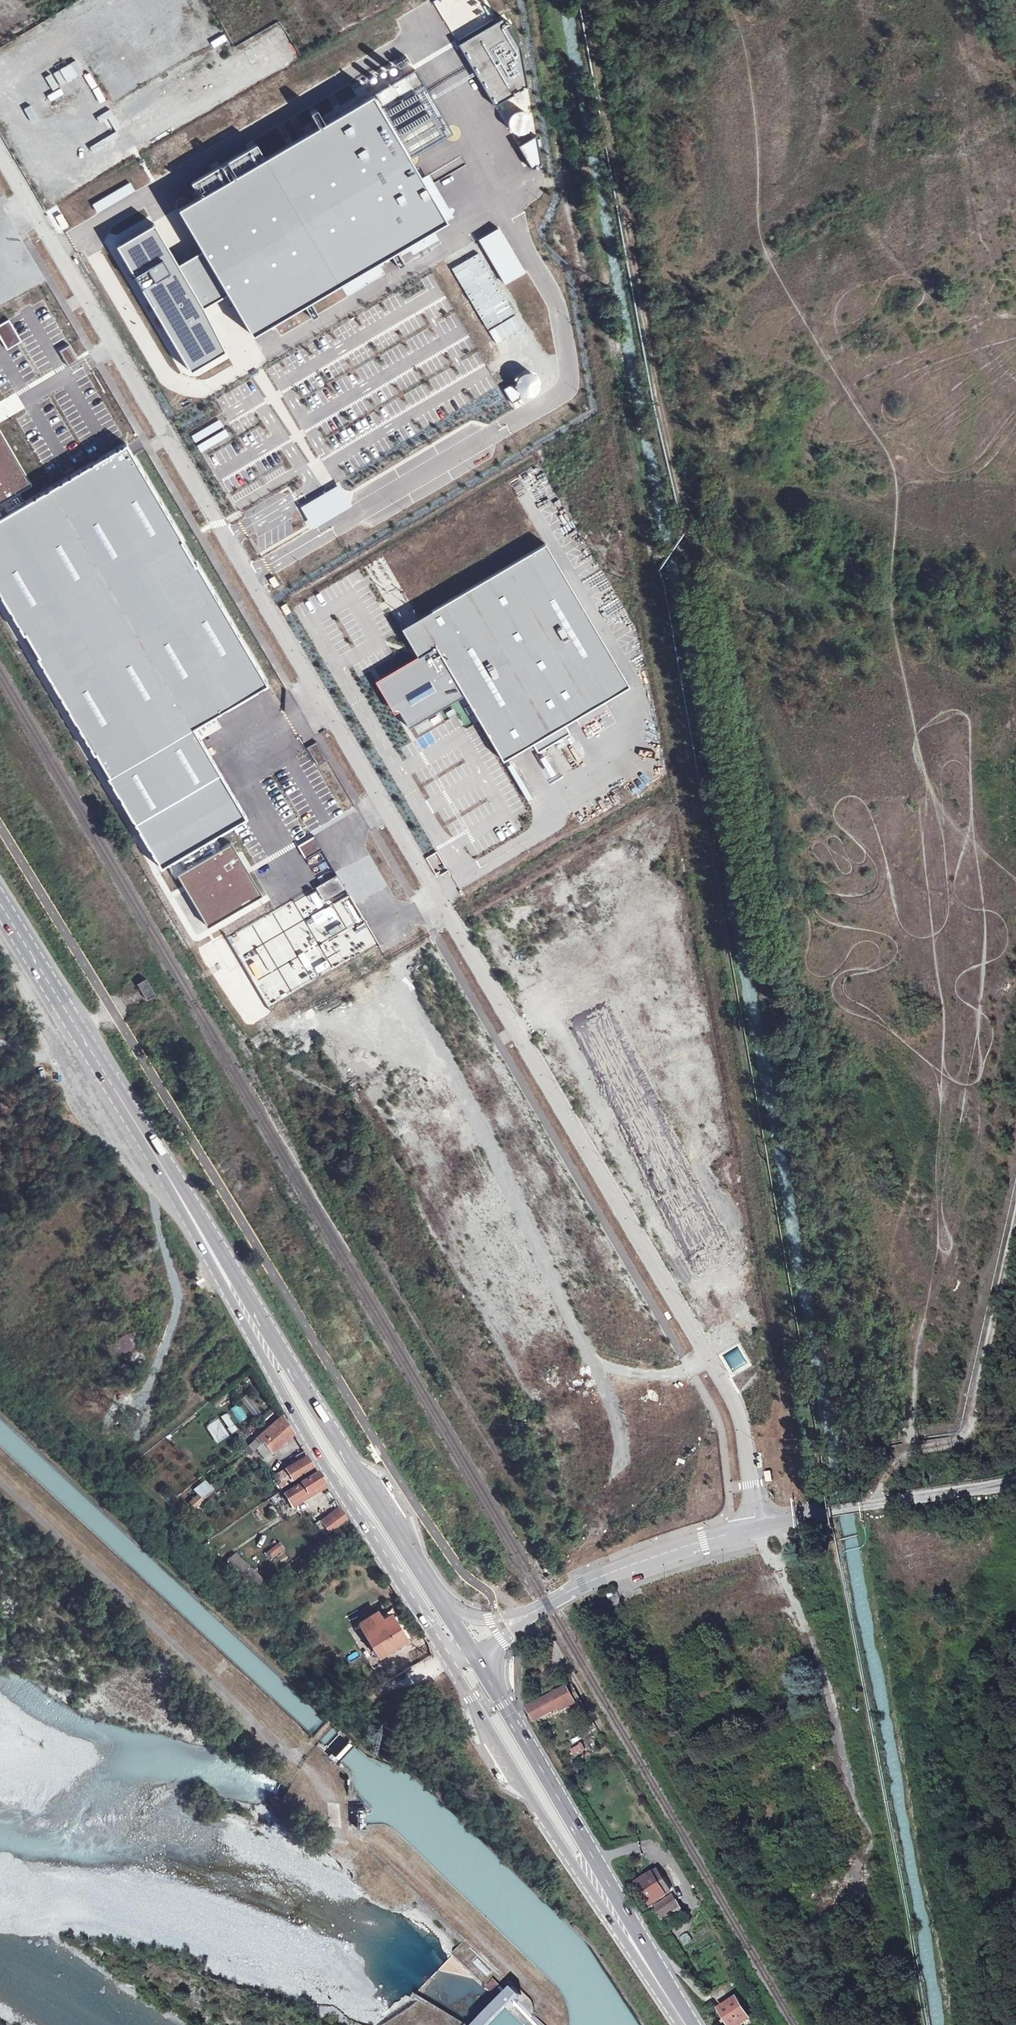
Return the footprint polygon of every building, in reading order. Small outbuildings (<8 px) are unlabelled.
[(457,37),(494,104),(527,86),(519,42),(502,12),(457,37)] [(210,44),(224,39),(221,27),(206,32),(210,44)] [(266,42),(274,54),(286,46),(278,34),(266,42)] [(233,62),(245,73),(254,64),(242,52),(233,62)] [(63,83),(79,74),(70,58),(22,87),(38,113),(70,94),(63,83)] [(452,124),(414,60),(177,201),(192,228),(226,285),(252,327),(449,210),(412,147),(452,124)] [(219,76),(231,70),(228,63),(215,70),(219,76)] [(143,136),(153,130),(149,123),(139,130),(143,136)] [(158,129),(145,136),(148,141),(161,135),(158,129)] [(115,234),(190,362),(223,344),(198,301),(226,285),(192,228),(168,241),(152,213),(115,234)] [(62,214),(56,217),(61,227),(67,223),(62,214)] [(296,426),(305,424),(301,408),(292,410),(296,426)] [(127,445),(37,495),(0,432),(0,581),(160,866),(227,825),(244,819),(192,722),(267,683),(127,445)] [(445,643),(389,676),(419,724),(474,691),(513,754),(542,736),(547,745),(579,726),(573,717),(636,678),(550,539),(427,615),(445,643)] [(273,577),(269,580),(274,588),(279,584),(273,577)] [(286,604),(281,608),(286,615),(291,612),(286,604)] [(644,784),(652,778),(648,772),(640,777),(644,784)] [(261,893),(230,844),(178,874),(207,925),(261,893)] [(428,857),(437,874),(446,869),(437,852),(428,857)] [(148,978),(138,983),(146,997),(156,991),(148,978)] [(117,1340),(125,1354),(140,1345),(131,1331),(117,1340)] [(115,1359),(123,1355),(116,1340),(108,1344),(115,1359)] [(122,1377),(133,1369),(128,1361),(116,1369),(122,1377)] [(253,1411),(258,1419),(273,1406),(263,1388),(251,1398),(257,1406),(253,1411)] [(257,1406),(251,1398),(232,1415),(237,1421),(242,1417),(250,1426),(258,1419),(253,1411),(257,1406)] [(228,1413),(221,1416),(230,1434),(237,1431),(228,1413)] [(216,1444),(229,1437),(219,1418),(206,1425),(216,1444)] [(279,1451),(294,1440),(286,1427),(270,1439),(279,1451)] [(281,1478),(308,1462),(301,1451),(274,1468),(281,1478)] [(193,1489),(202,1499),(213,1490),(205,1480),(193,1489)] [(316,1503),(328,1496),(322,1486),(311,1493),(316,1503)] [(198,1509),(203,1500),(195,1495),(189,1503),(198,1509)] [(319,1520),(328,1534),(349,1520),(339,1506),(319,1520)] [(263,1529),(274,1526),(272,1518),(261,1522),(263,1529)] [(265,1552),(271,1559),(285,1549),(279,1542),(265,1552)] [(236,1552),(226,1561),(255,1590),(265,1581),(236,1552)] [(373,1599),(358,1608),(353,1598),(342,1605),(363,1639),(388,1624),(373,1599)] [(571,1701),(574,1705),(581,1701),(568,1682),(524,1707),(533,1720),(571,1701)] [(570,1750),(574,1757),(587,1751),(583,1743),(570,1750)] [(637,1876),(645,1889),(651,1900),(671,1888),(658,1865),(637,1876)] [(640,1892),(645,1889),(637,1876),(632,1879),(640,1892)] [(652,1904),(656,1911),(675,1900),(671,1892),(652,1904)] [(675,1900),(656,1911),(664,1924),(683,1913),(675,1900)] [(856,1901),(849,1905),(860,1926),(868,1921),(856,1901)] [(684,1947),(693,1941),(689,1934),(680,1939),(684,1947)] [(725,2005),(737,2024),(740,2024),(754,2018),(742,1996),(725,2005)]
